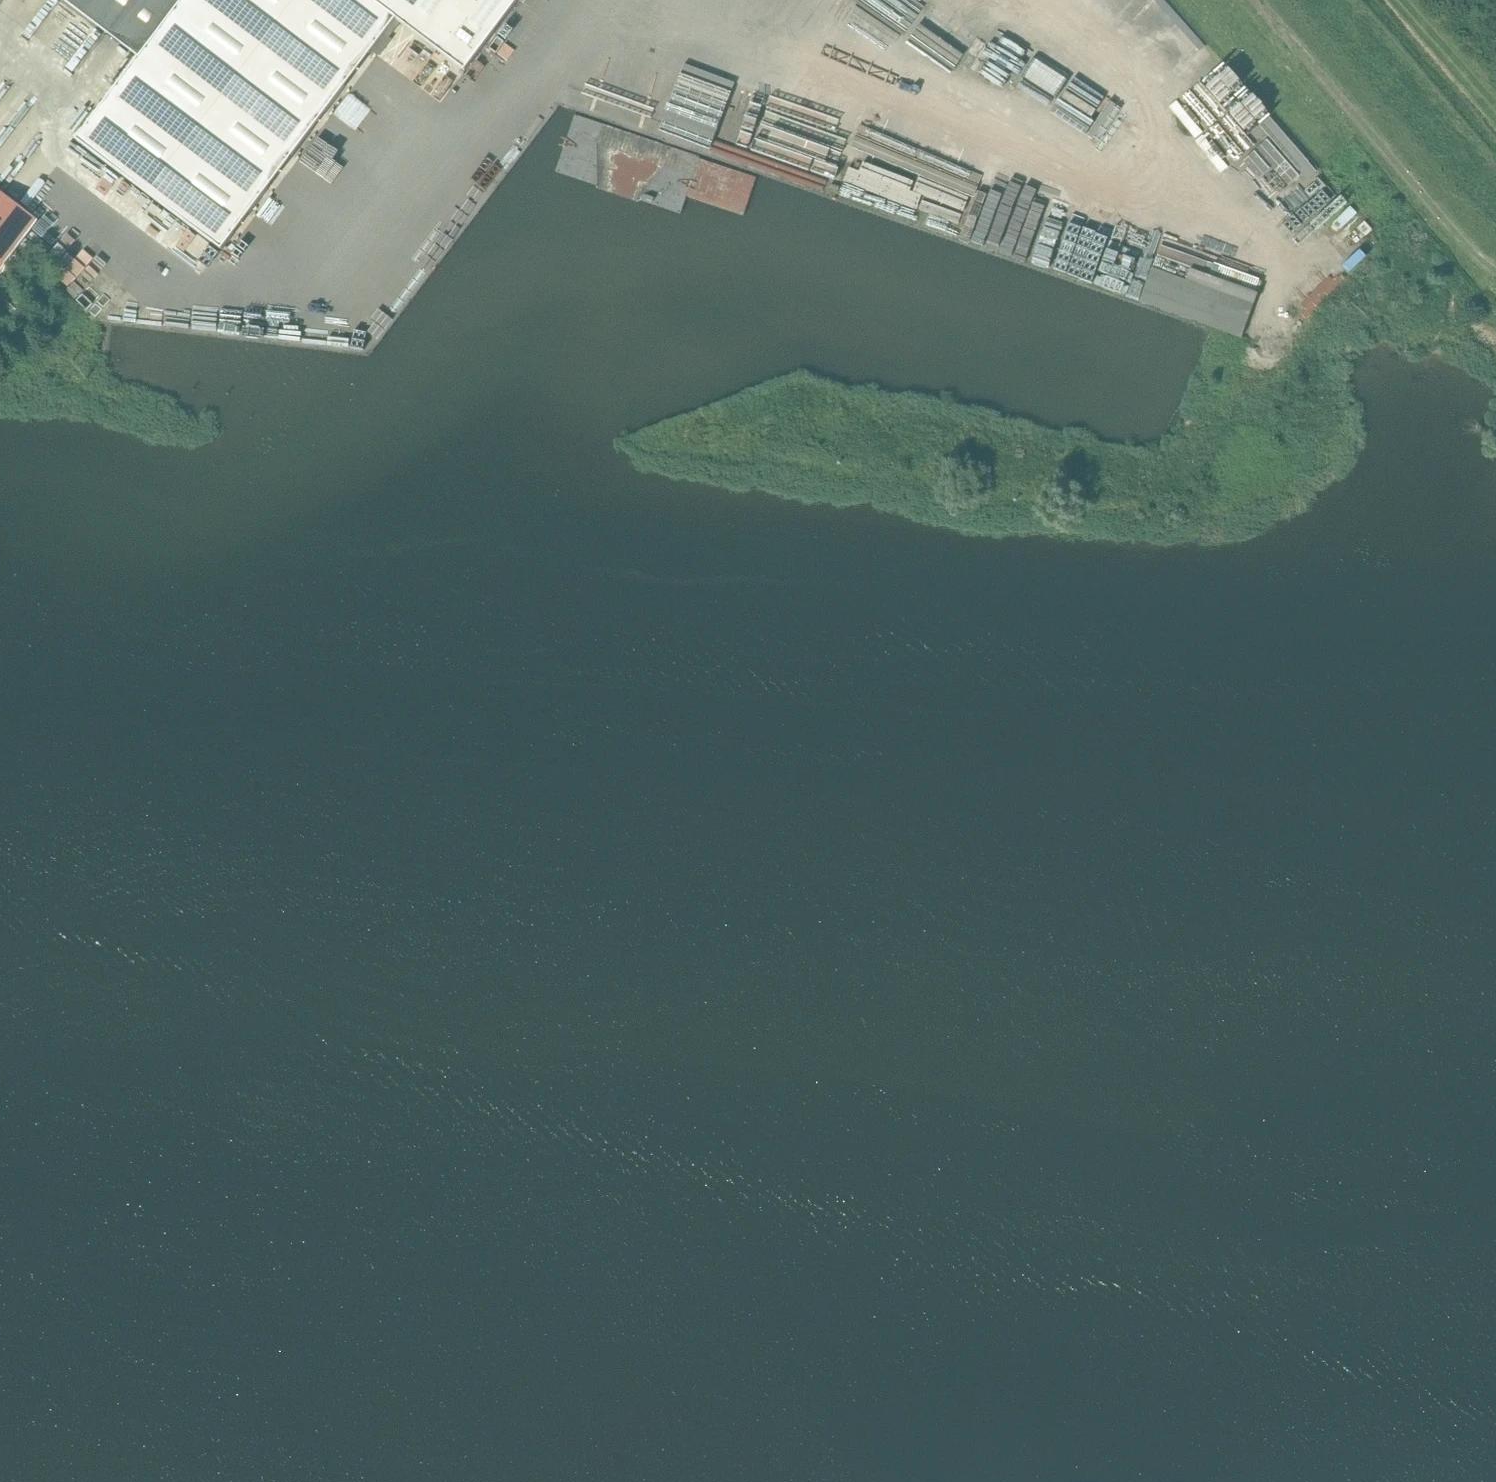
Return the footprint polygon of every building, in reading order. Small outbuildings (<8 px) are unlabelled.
[(140,57),(77,140),(223,250),(397,20),(465,72),(519,0),(64,0),(140,57)] [(17,249),(39,222),(0,192),(0,274),(17,249)]
